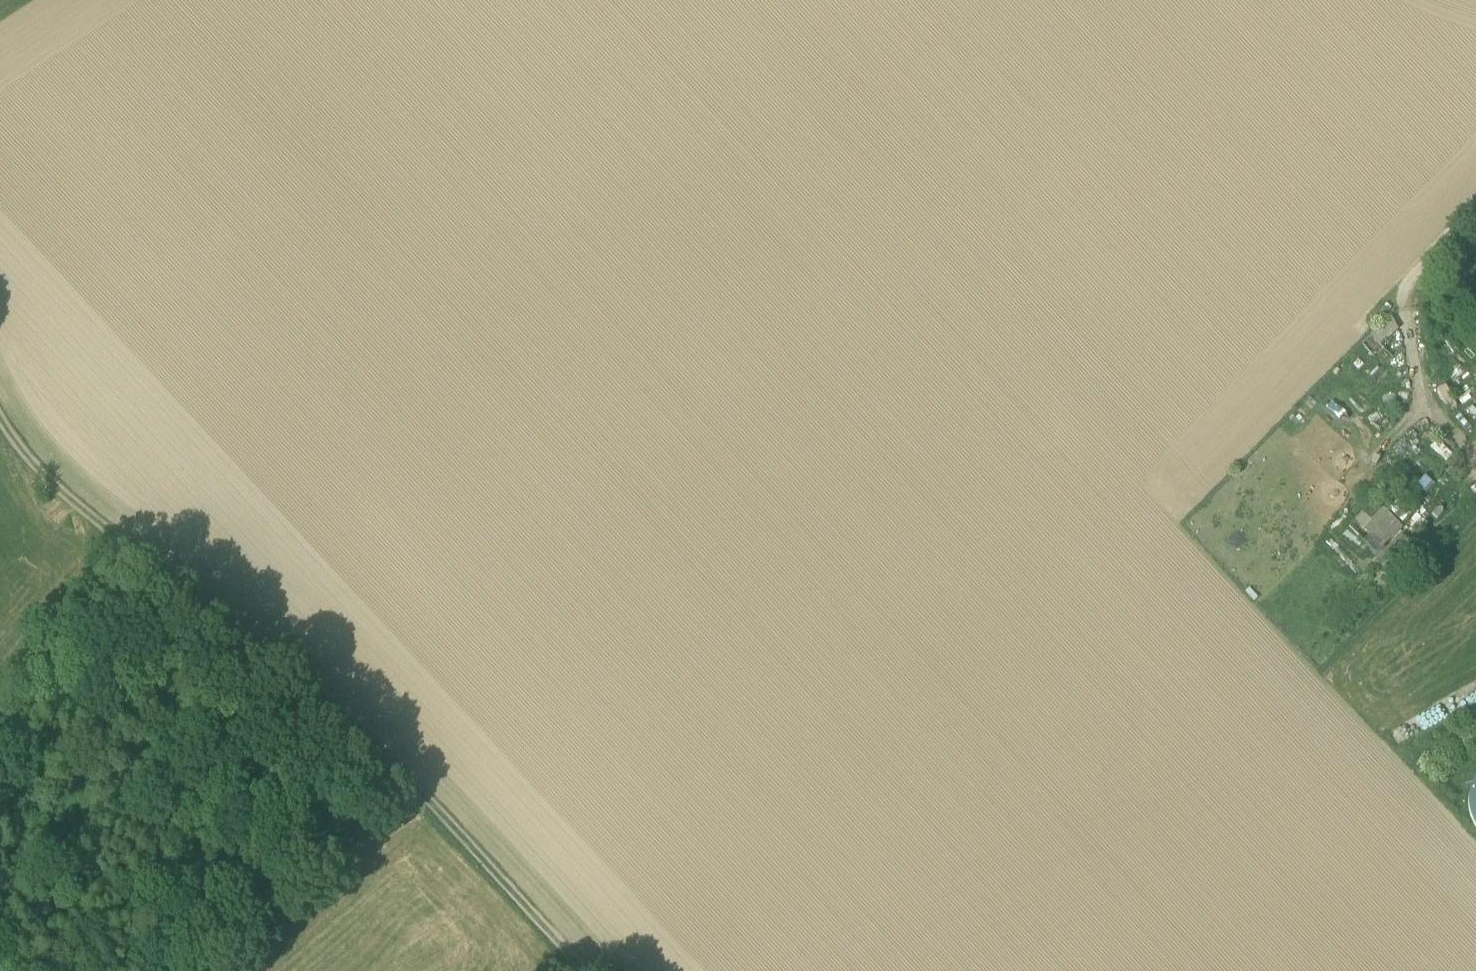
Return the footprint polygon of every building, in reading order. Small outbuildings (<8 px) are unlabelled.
[(1457,407),(1447,386),(1437,391),(1447,412),(1457,407)] [(1401,529),(1374,502),(1363,512),(1363,513),(1349,527),(1377,555),(1384,548),(1383,547),(1401,529)] [(1403,537),(1378,561),(1389,572),(1414,547),(1403,537)]
